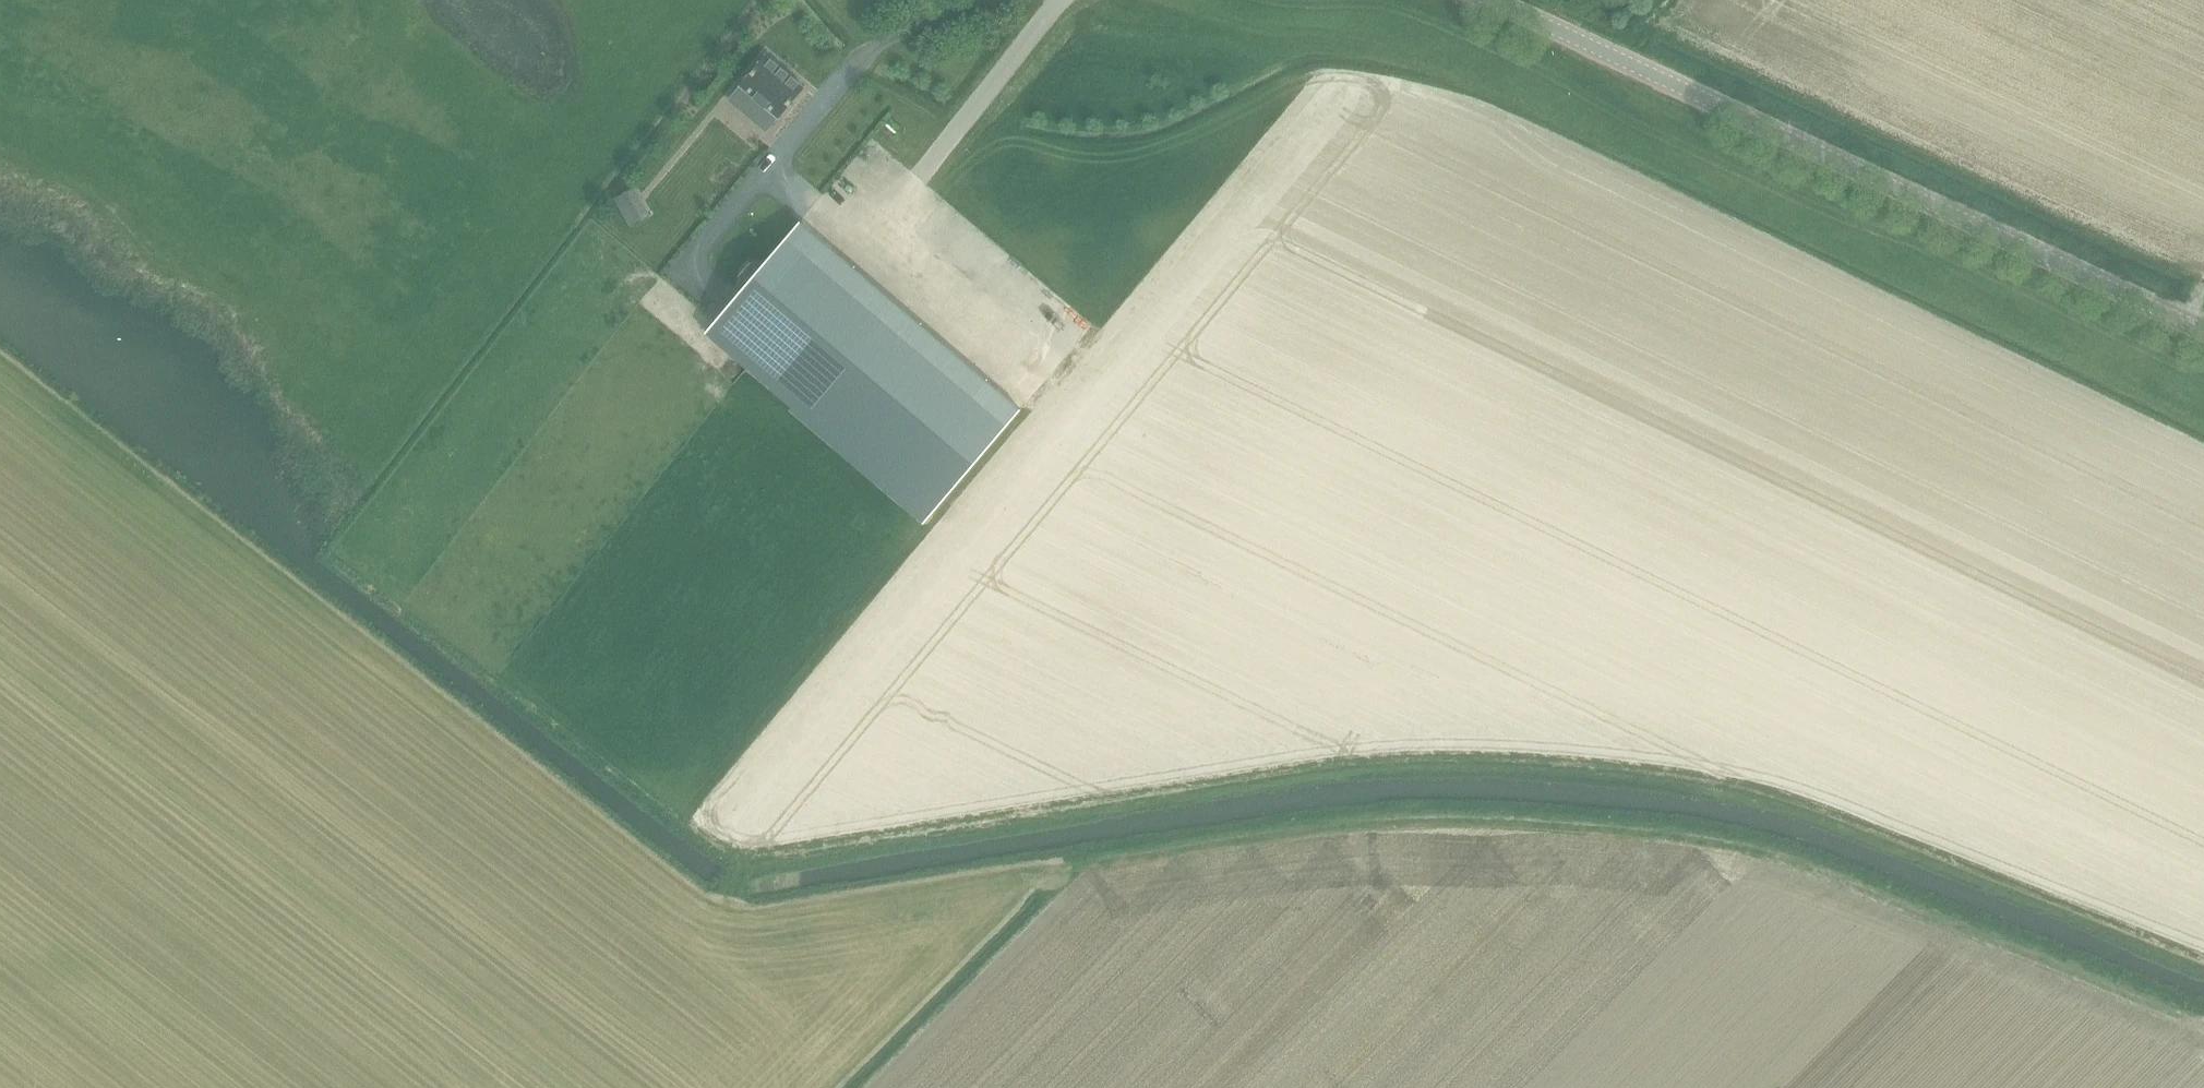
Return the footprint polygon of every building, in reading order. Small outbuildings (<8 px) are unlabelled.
[(779,118),(789,105),(805,88),(767,55),(741,86),(779,118)] [(748,282),(706,332),(747,368),(755,374),(768,385),(792,406),(789,408),(909,511),(921,521),(925,524),(932,516),(934,513),(1008,426),(1007,425),(786,237),(759,270),(748,282)] [(750,262),(739,275),(748,282),(759,270),(750,262)]
